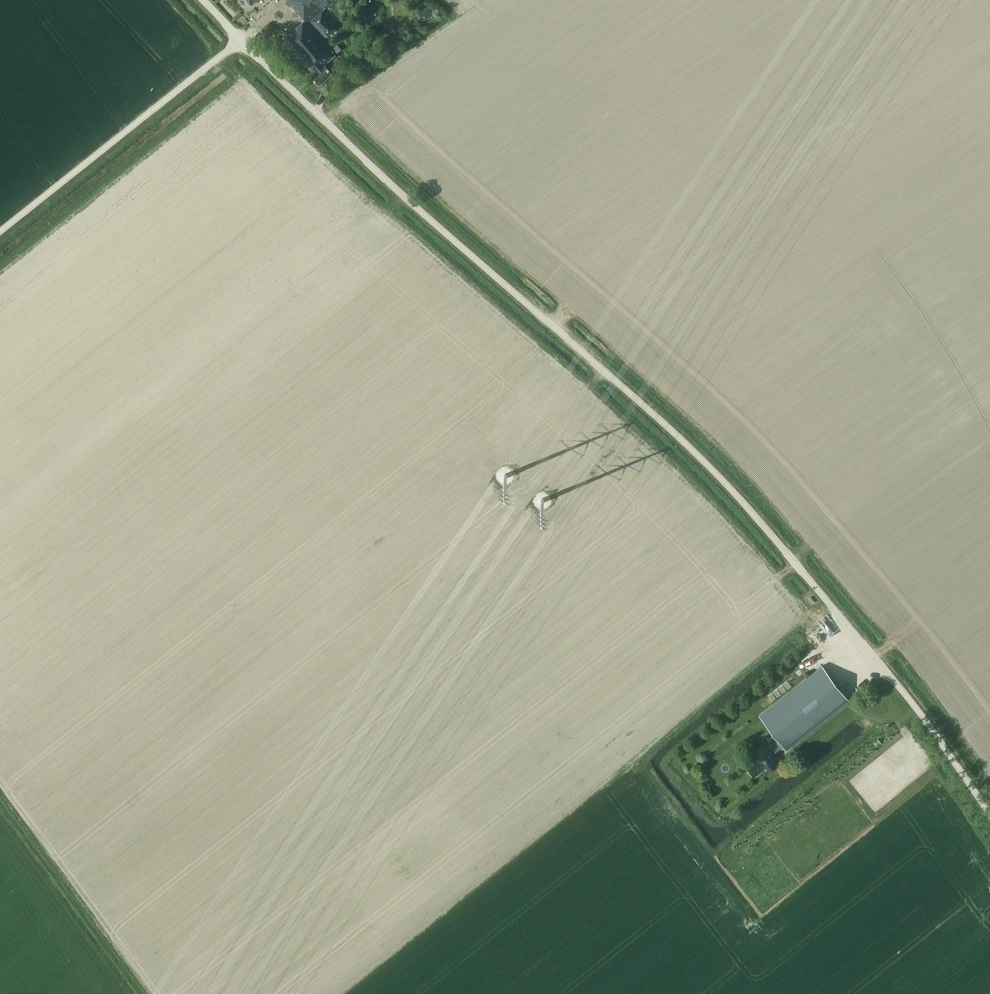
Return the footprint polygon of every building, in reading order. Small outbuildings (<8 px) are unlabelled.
[(282,40),(305,66),(307,64),(313,72),(310,74),(319,84),(333,73),(325,63),(337,54),(324,38),(338,26),(323,9),(334,0),(288,0),(305,20),(282,40)] [(434,15),(429,5),(418,11),(419,12),(416,13),(419,20),(422,19),(423,20),(434,15)] [(398,42),(395,35),(384,40),(387,46),(398,42)] [(786,750),(849,700),(822,666),(759,715),(778,739),(767,747),(765,744),(751,755),(755,760),(747,766),(755,776),(763,769),(766,773),(779,762),(773,754),(783,746),(786,750)]
